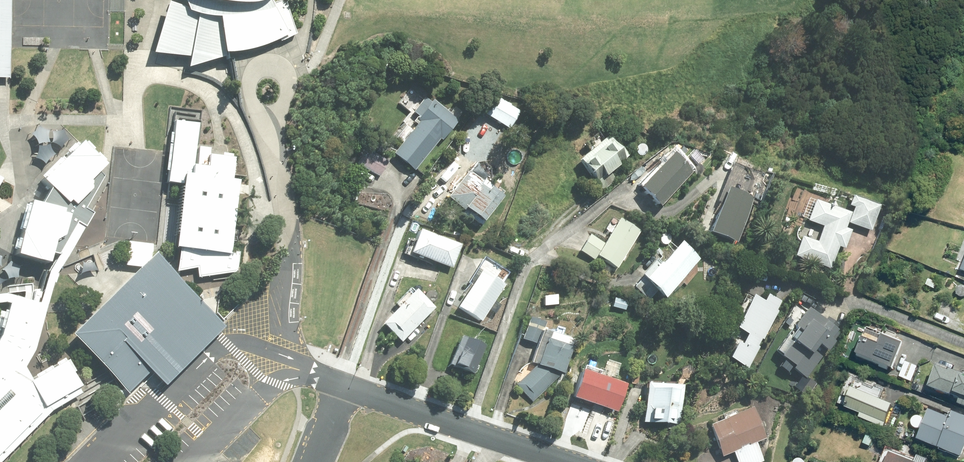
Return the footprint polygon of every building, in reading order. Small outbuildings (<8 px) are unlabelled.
[(188,13),(169,8),(154,60),(191,62),(189,74),(219,63),(253,55),(273,48),(282,43),(283,44),(297,37),(286,3),(273,8),(271,4),(275,1),(275,0),(184,0),(188,13)] [(395,157),(415,173),(440,142),(443,143),(459,124),(437,106),(435,108),(433,106),(419,123),(420,125),(395,157)] [(201,121),(195,120),(196,115),(176,112),(166,190),(182,192),(173,257),(177,258),(174,276),(197,271),(198,280),(236,275),(238,257),(233,257),(242,185),(234,184),(237,163),(213,160),(214,152),(197,149),(201,121)] [(613,137),(580,163),(603,191),(624,174),(617,166),(624,160),(625,161),(629,158),(613,137)] [(98,175),(94,173),(102,165),(78,140),(38,179),(45,187),(37,203),(25,201),(13,255),(44,262),(47,249),(53,253),(71,221),(80,226),(88,212),(80,208),(98,175)] [(474,148),(467,159),(473,162),(479,151),(474,148)] [(367,152),(359,167),(380,178),(388,163),(367,152)] [(720,196),(707,227),(734,237),(748,202),(754,204),(767,172),(731,157),(716,194),(720,196)] [(675,158),(643,193),(661,210),(694,175),(675,158)] [(359,169),(354,177),(365,183),(369,174),(359,169)] [(468,177),(449,202),(464,215),(466,213),(485,227),(504,203),(494,195),(496,194),(483,183),(480,186),(468,177)] [(847,202),(853,204),(850,210),(814,196),(806,218),(821,224),(816,239),(800,234),(793,254),(829,267),(837,245),(842,246),(849,227),(844,225),(846,220),(869,229),(876,209),(882,211),(885,204),(851,192),(847,202)] [(588,232),(578,248),(592,258),(596,252),(616,265),(639,229),(618,215),(601,240),(588,232)] [(461,248),(420,236),(413,259),(453,272),(461,248)] [(641,273),(643,274),(634,285),(648,298),(657,288),(663,294),(699,256),(678,237),(659,258),(657,256),(641,273)] [(103,299),(91,310),(68,333),(125,393),(148,370),(162,385),(193,355),(193,354),(221,325),(210,313),(190,294),(149,252),(103,299)] [(482,276),(459,311),(481,325),(504,291),(482,276)] [(926,288),(934,291),(937,285),(929,282),(926,288)] [(733,323),(745,329),(740,339),(754,346),(759,336),(761,337),(776,309),(774,307),(779,298),(765,291),(762,297),(750,290),(733,323)] [(557,292),(542,293),(543,304),(557,303),(557,292)] [(417,295),(384,328),(401,346),(406,341),(410,345),(418,336),(415,332),(434,313),(417,295)] [(23,352),(34,310),(6,303),(0,324),(0,387),(23,352)] [(792,361),(790,363),(804,375),(825,347),(823,345),(828,339),(830,341),(838,330),(834,327),(837,322),(826,314),(823,317),(807,304),(794,320),(799,324),(778,350),(792,361)] [(569,334),(540,326),(543,317),(526,312),(519,335),(535,340),(529,361),(534,363),(514,383),(530,401),(562,371),(569,342),(567,341),(569,334)] [(857,347),(893,364),(905,338),(900,336),(904,329),(886,321),(883,329),(868,323),(857,347)] [(459,335),(447,364),(469,374),(482,345),(459,335)] [(40,411),(37,408),(41,404),(42,405),(77,385),(60,355),(25,375),(27,379),(0,407),(0,451),(40,411)] [(906,360),(900,375),(910,379),(916,364),(906,360)] [(929,381),(961,394),(959,399),(963,401),(963,370),(950,365),(949,367),(937,362),(929,381)] [(569,393),(614,409),(624,381),(615,377),(617,372),(594,364),(593,369),(580,364),(569,393)] [(849,394),(845,403),(861,411),(859,414),(883,425),(887,416),(885,415),(892,401),(866,389),(868,383),(857,378),(855,384),(852,383),(851,385),(849,384),(845,392),(849,394)] [(680,381),(643,379),(641,417),(677,420),(680,381)] [(763,436),(751,404),(707,420),(720,453),(731,449),(736,461),(755,461),(762,459),(760,455),(763,453),(760,445),(757,446),(754,439),(763,436)] [(918,435),(962,453),(963,448),(963,412),(953,407),(950,415),(930,406),(918,435)] [(888,419),(884,427),(891,432),(896,423),(888,419)] [(865,425),(864,428),(868,430),(863,442),(870,445),(875,433),(877,433),(878,430),(865,425)] [(880,461),(926,461),(928,456),(917,452),(915,458),(887,447),(880,461)]
